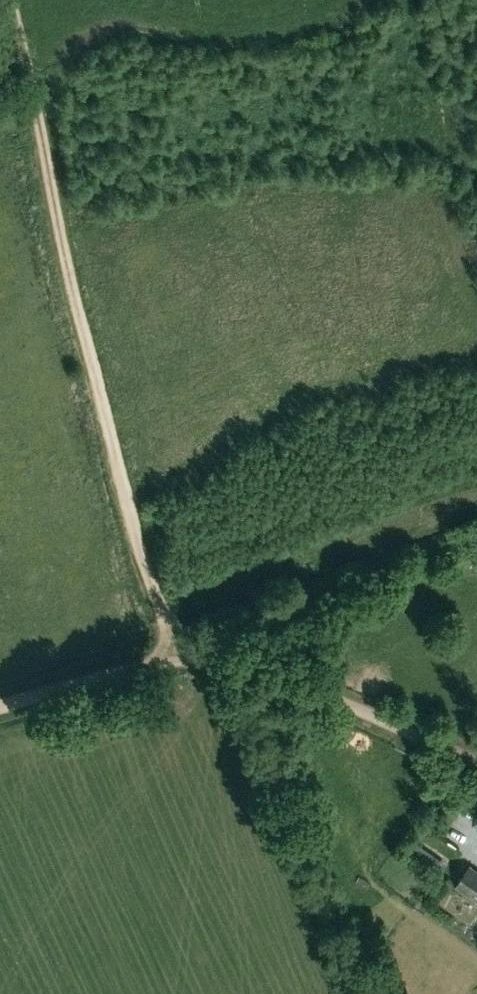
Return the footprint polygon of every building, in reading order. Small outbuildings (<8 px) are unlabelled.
[(85,674),(106,670),(103,658),(83,663),(85,674)] [(36,691),(31,672),(0,680),(0,701),(36,691)] [(469,865),(455,886),(476,901),(476,870),(469,865)]
